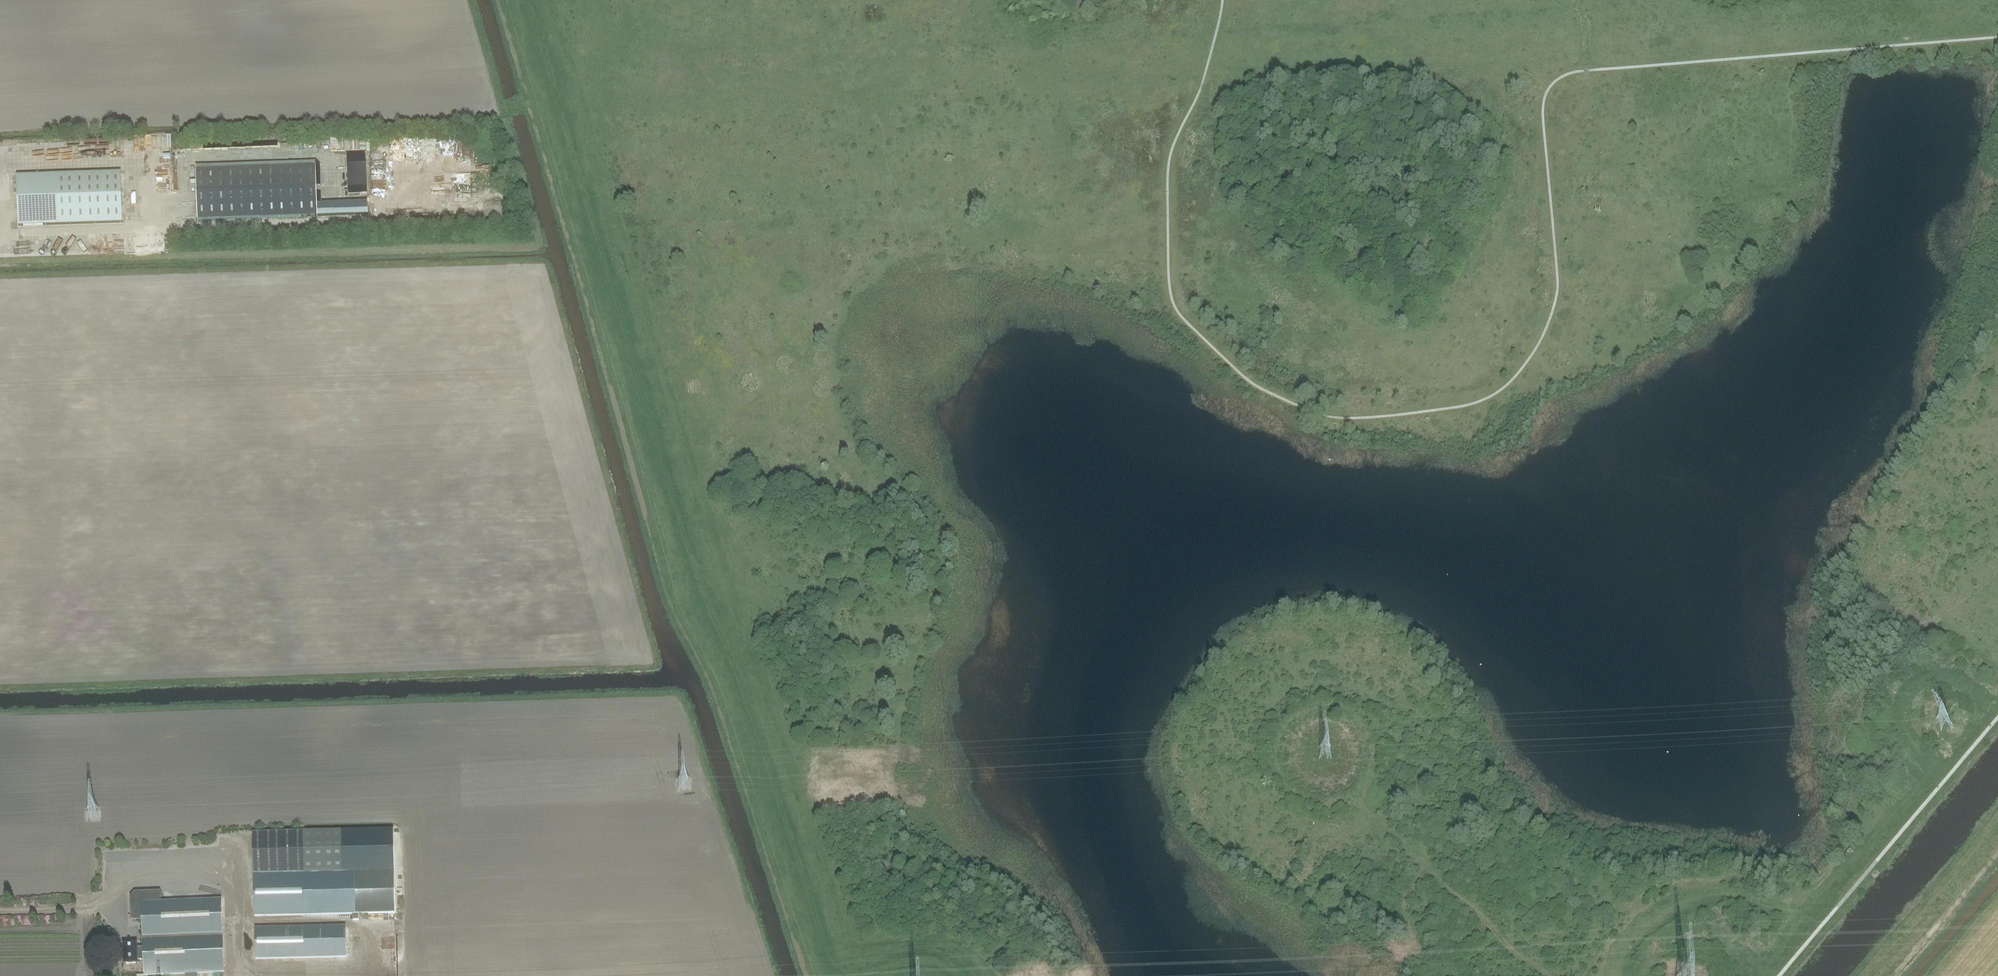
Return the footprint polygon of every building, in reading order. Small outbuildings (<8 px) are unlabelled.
[(314,165),(195,170),(197,221),(316,216),(314,165)] [(18,227),(122,224),(121,172),(17,176),(18,227)] [(378,189),(388,188),(387,179),(377,180),(378,189)] [(393,831),(253,834),(254,874),(394,871),(393,831)] [(395,872),(254,876),(255,917),(352,914),(353,920),(359,920),(359,914),(396,913),(395,872)] [(222,974),(220,902),(161,904),(160,890),(134,891),(130,896),(131,920),(142,920),(143,947),(144,960),(145,975),(174,975),(222,974)] [(256,957),(256,959),(347,957),(346,926),(255,928),(255,936),(256,957)] [(138,960),(144,960),(143,947),(137,947),(137,945),(123,945),(124,965),(138,965),(138,960)]
